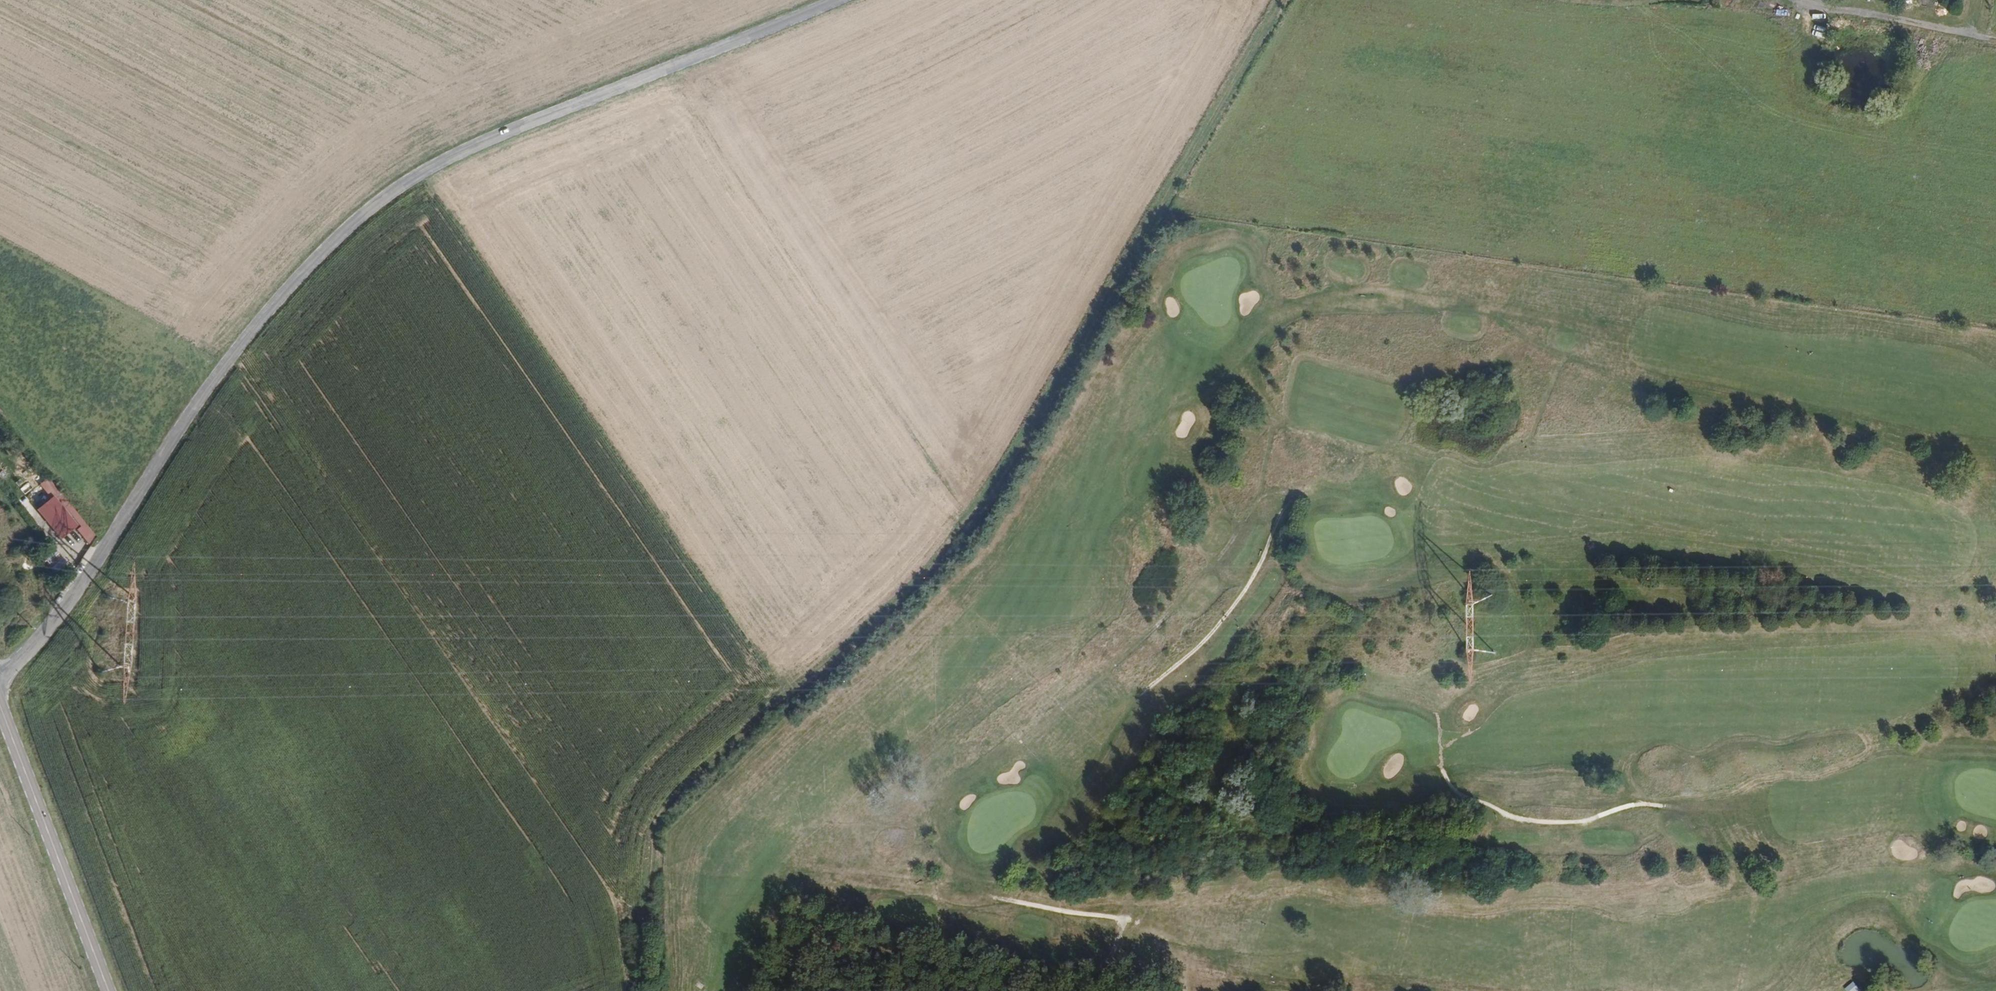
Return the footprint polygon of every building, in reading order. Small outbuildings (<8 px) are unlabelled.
[(74,529),(52,501),(37,512),(60,540),(74,529)] [(58,571),(68,561),(56,548),(45,559),(58,571)] [(1845,988),(1847,990),(1860,990),(1852,982),(1845,988)]
